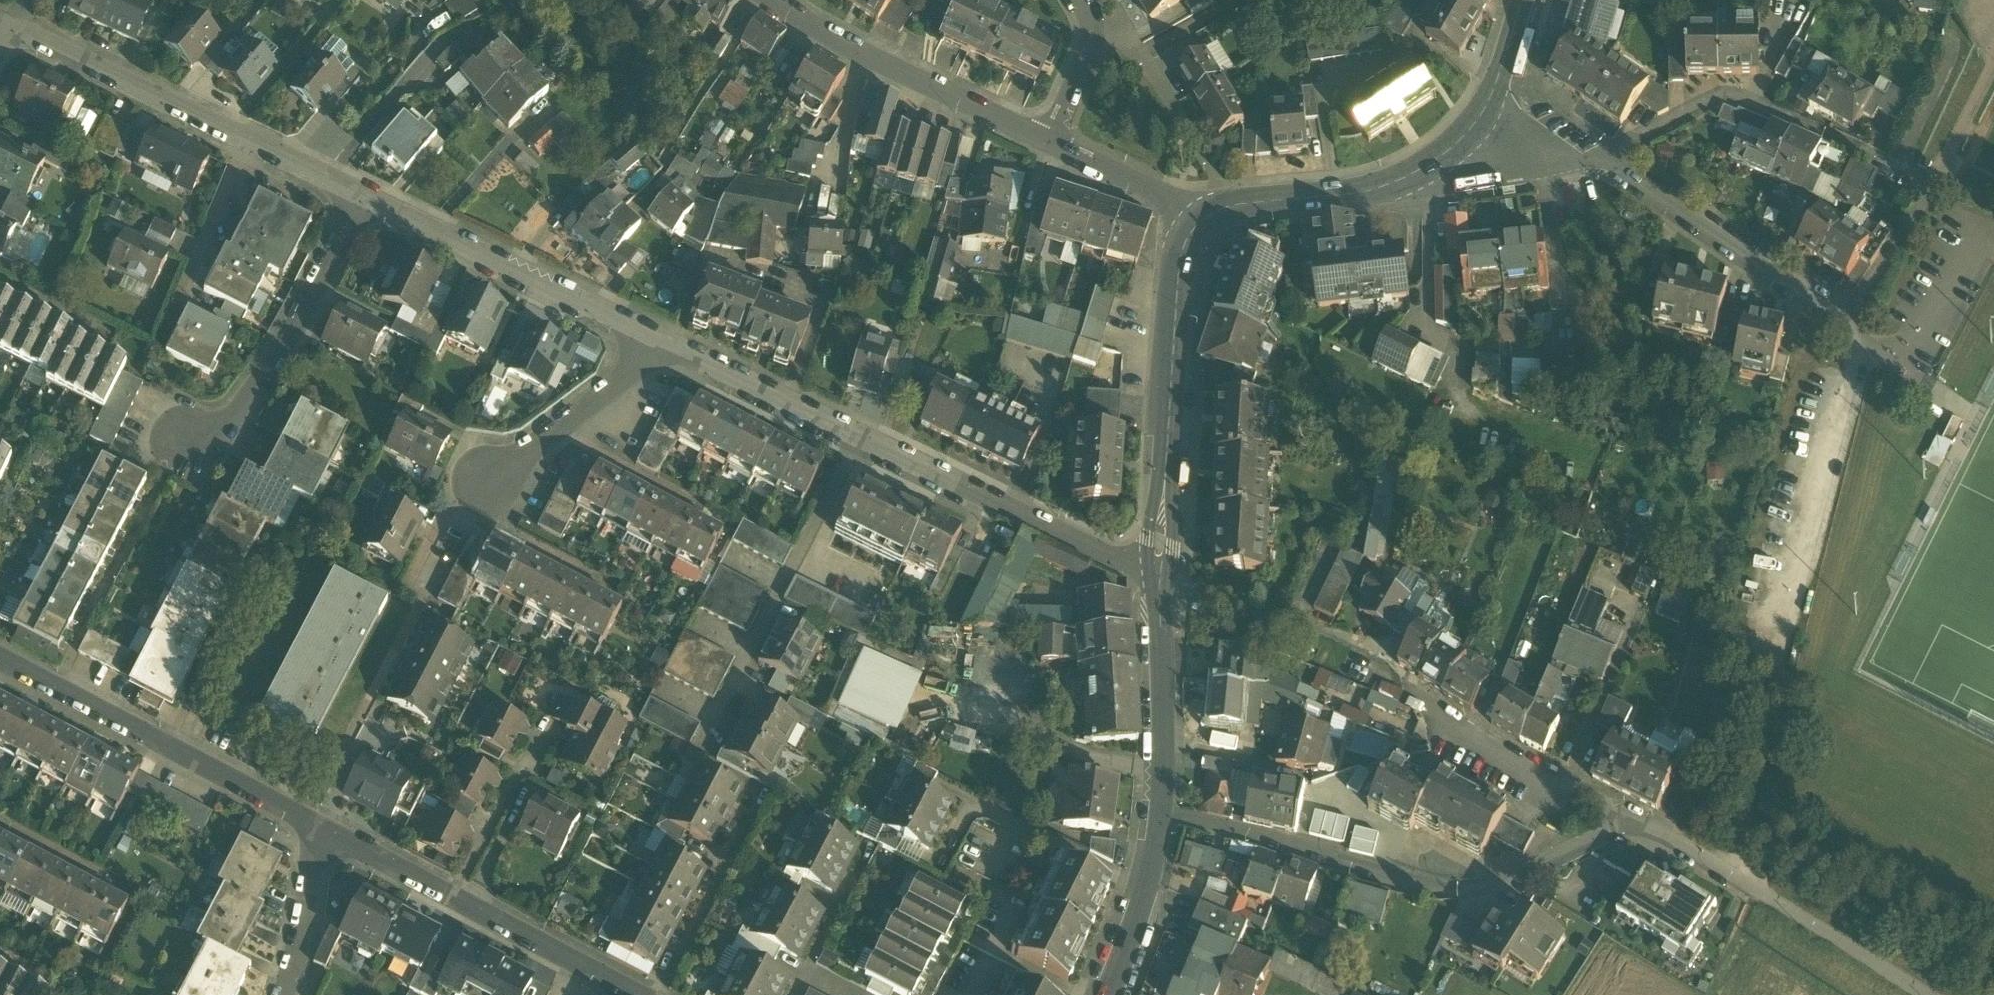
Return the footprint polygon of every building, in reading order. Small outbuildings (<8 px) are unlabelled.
[(69,10),(98,24),(109,0),(74,0),(69,10)] [(140,0),(109,0),(98,24),(134,41),(151,5),(140,0)] [(395,11),(403,0),(379,0),(395,11)] [(445,5),(450,15),(456,24),(476,14),(469,0),(452,0),(445,5)] [(637,5),(653,20),(666,2),(664,0),(643,0),(637,5)] [(680,6),(700,20),(713,0),(684,0),(680,6)] [(735,0),(713,0),(700,20),(719,32),(738,3),(735,0)] [(877,24),(878,23),(893,0),(841,0),(877,24)] [(878,23),(899,34),(913,14),(903,8),(908,0),(893,0),(878,23)] [(962,0),(960,0),(942,38),(989,59),(1007,21),(996,16),(997,12),(981,4),(979,8),(962,0)] [(1152,19),(1183,0),(1141,0),(1152,19)] [(1207,0),(1195,0),(1186,5),(1192,15),(1210,5),(1207,0)] [(1453,0),(1449,0),(1427,37),(1461,57),(1466,47),(1483,18),(1481,17),(1453,0)] [(1481,17),(1491,0),(1453,0),(1481,17)] [(1563,34),(1576,37),(1587,45),(1601,0),(1574,0),(1563,34)] [(1587,45),(1604,56),(1608,41),(1616,44),(1619,35),(1611,33),(1620,0),(1601,0),(1587,45)] [(1913,12),(1933,15),(1934,13),(1944,14),(1946,0),(1915,0),(1913,12)] [(677,8),(666,1),(666,2),(653,20),(641,36),(651,44),(677,8)] [(1397,5),(1383,27),(1402,38),(1416,17),(1397,5)] [(189,16),(164,44),(191,68),(199,59),(215,41),(220,35),(205,22),(202,27),(189,16)] [(785,34),(759,16),(740,45),(766,62),(774,51),(785,34)] [(1018,26),(1007,20),(989,59),(988,60),(1035,82),(1054,42),(1035,33),(1036,30),(1020,23),(1018,26)] [(1719,30),(1686,30),(1687,60),(1687,76),(1688,76),(1719,76),(1719,30)] [(1759,30),(1719,30),(1719,76),(1759,76),(1759,30)] [(1380,31),(1307,41),(1310,64),(1383,53),(1380,31)] [(1576,37),(1563,34),(1556,59),(1559,61),(1576,37)] [(232,61),(222,73),(249,96),(275,66),(270,61),(277,52),(260,37),(252,46),(248,42),(232,61)] [(728,43),(718,37),(708,53),(719,59),(728,43)] [(1587,45),(1576,37),(1559,61),(1549,77),(1582,99),(1609,60),(1587,45)] [(334,39),(290,91),(316,114),(335,90),(345,78),(344,77),(351,69),(353,67),(341,56),(346,50),(334,39)] [(215,41),(199,59),(208,67),(221,52),(224,49),(215,41)] [(460,41),(442,57),(451,67),(463,56),(469,51),(460,41)] [(501,43),(490,54),(490,55),(482,63),(503,84),(523,66),(501,43)] [(1794,43),(1776,75),(1787,81),(1793,68),(1803,51),(1804,49),(1794,43)] [(482,63),(471,49),(469,51),(463,56),(472,65),(475,69),(482,63)] [(784,58),(774,51),(766,62),(763,66),(774,73),(784,58)] [(1188,62),(1178,68),(1194,94),(1221,77),(1205,51),(1198,56),(1188,62)] [(1840,72),(1803,51),(1793,68),(1823,85),(1824,84),(1830,87),(1837,75),(1838,75),(1840,72)] [(208,67),(206,70),(217,79),(222,73),(232,61),(221,52),(208,67)] [(1196,52),(1185,58),(1188,62),(1198,56),(1196,52)] [(815,54),(787,98),(818,116),(818,117),(830,97),(843,76),(833,70),(835,66),(815,54)] [(451,67),(442,57),(435,63),(444,74),(451,67)] [(1647,85),(1609,60),(1582,99),(1622,126),(1637,104),(1649,86),(1647,85)] [(1687,60),(1670,60),(1670,84),(1688,84),(1688,76),(1687,76),(1687,60)] [(482,63),(475,69),(472,65),(462,74),(485,101),(503,84),(482,63)] [(1414,64),(1346,108),(1368,142),(1436,97),(1414,64)] [(523,66),(503,84),(525,108),(533,101),(535,103),(547,92),(523,66)] [(361,78),(351,69),(344,77),(345,78),(335,90),(344,98),(361,78)] [(75,92),(31,71),(14,107),(57,128),(57,127),(69,126),(82,99),(73,95),(75,92)] [(1837,75),(1830,87),(1824,84),(1823,85),(1810,108),(1834,121),(1854,85),(1838,75),(1837,75)] [(1221,77),(1194,94),(1220,136),(1240,124),(1233,112),(1243,106),(1224,76),(1221,77)] [(1669,95),(1649,82),(1647,85),(1649,86),(1637,104),(1657,117),(1668,111),(1669,95)] [(747,93),(731,83),(719,101),(736,111),(747,93)] [(525,108),(503,84),(485,101),(484,102),(509,129),(521,117),(518,114),(525,108)] [(1854,85),(1834,121),(1853,132),(1863,115),(1873,121),(1879,111),(1868,105),(1873,96),(1873,95),(1854,85)] [(1314,88),(1302,89),(1304,104),(1305,104),(1306,120),(1318,119),(1314,88)] [(1885,98),(1875,92),(1873,95),(1873,96),(1868,105),(1879,111),(1900,123),(1912,100),(1891,88),(1885,98)] [(878,93),(867,90),(860,114),(870,117),(878,93)] [(864,141),(863,142),(883,148),(884,148),(890,123),(891,124),(898,99),(878,93),(870,117),(864,141)] [(830,97),(818,117),(818,116),(817,117),(828,123),(840,104),(830,97)] [(1304,104),(1271,107),(1273,131),(1275,155),(1309,152),(1306,120),(1305,104),(1304,104)] [(1760,118),(1739,110),(1738,113),(1724,107),(1719,120),(1739,129),(1741,124),(1755,129),(1760,118)] [(584,139),(561,114),(544,129),(555,142),(571,160),(587,146),(582,140),(584,139)] [(870,117),(860,114),(853,137),(864,141),(870,117)] [(386,137),(371,154),(386,167),(389,165),(391,167),(393,165),(405,175),(420,157),(419,156),(435,138),(422,127),(418,131),(402,118),(386,137)] [(127,130),(105,119),(94,142),(117,154),(117,153),(127,130)] [(890,123),(884,148),(883,148),(876,173),(896,178),(910,129),(891,124),(890,123)] [(1755,129),(1741,124),(1739,129),(1734,138),(1740,141),(1731,159),(1771,177),(1781,155),(1792,132),(1773,124),(1767,135),(1755,129)] [(377,129),(362,146),(371,154),(386,137),(377,129)] [(544,129),(528,143),(539,156),(555,142),(544,129)] [(910,129),(896,178),(915,184),(929,135),(910,129)] [(148,141),(127,130),(117,153),(137,163),(148,141)] [(209,159),(153,131),(148,141),(137,163),(135,167),(172,185),(171,188),(174,189),(175,186),(191,194),(209,159)] [(1273,131),(1258,132),(1258,135),(1256,156),(1275,155),(1273,131)] [(1822,145),(1792,132),(1781,155),(1810,168),(1822,145)] [(1258,135),(1244,134),(1242,157),(1256,158),(1256,156),(1258,135)] [(929,135),(915,184),(935,190),(942,165),(950,141),(929,135)] [(444,147),(435,138),(419,156),(420,157),(429,164),(444,147)] [(0,140),(0,187),(12,193),(26,200),(27,199),(44,163),(45,162),(30,155),(0,140)] [(636,140),(610,162),(622,177),(643,159),(642,158),(647,153),(636,140)] [(824,147),(800,141),(798,152),(793,151),(791,162),(788,162),(785,173),(809,179),(812,168),(814,168),(817,157),(822,158),(824,147)] [(72,162),(35,144),(30,155),(45,162),(44,163),(66,174),(72,162)] [(709,154),(696,145),(685,162),(699,170),(709,154)] [(1659,147),(1658,161),(1675,161),(1676,148),(1659,147)] [(538,166),(522,152),(514,162),(530,175),(538,166)] [(1810,168),(1781,155),(1771,177),(1800,190),(1810,168)] [(685,162),(678,157),(665,177),(673,184),(679,177),(691,184),(699,170),(685,162)] [(967,162),(957,159),(954,167),(966,169),(967,162)] [(1877,175),(1855,163),(1844,185),(1866,196),(1877,175)] [(954,168),(942,165),(936,188),(947,192),(949,182),(950,182),(954,168)] [(966,169),(954,167),(954,168),(950,182),(962,183),(966,169)] [(1823,175),(1810,168),(1800,190),(1812,196),(1823,175)] [(655,187),(650,181),(636,196),(651,210),(670,188),(673,184),(665,177),(655,187)] [(691,184),(679,177),(673,184),(670,188),(691,206),(698,199),(691,184)] [(738,177),(719,208),(719,209),(719,210),(732,212),(750,215),(752,188),(753,179),(738,177)] [(950,182),(949,182),(947,192),(944,201),(960,203),(966,203),(968,184),(962,183),(950,182)] [(1010,188),(968,184),(966,203),(1008,207),(1010,188)] [(1866,196),(1844,185),(1836,201),(1854,210),(1858,212),(1866,196)] [(1096,200),(1055,186),(1047,209),(1045,216),(1047,217),(1041,235),(1047,237),(1080,248),(1080,249),(1081,249),(1096,200)] [(651,210),(647,215),(672,234),(691,209),(692,207),(691,206),(670,188),(651,210)] [(752,188),(750,215),(748,229),(746,252),(745,263),(772,265),(775,228),(793,230),(803,196),(752,188)] [(26,200),(12,193),(6,203),(30,215),(36,203),(27,199),(26,200)] [(306,218),(258,194),(230,251),(267,270),(278,275),(306,218)] [(581,223),(572,234),(588,248),(606,229),(611,223),(609,221),(621,208),(606,195),(581,223)] [(706,202),(698,199),(691,206),(692,207),(691,209),(694,210),(702,213),(706,202)] [(107,215),(128,224),(134,208),(113,200),(107,215)] [(1121,208),(1096,200),(1081,249),(1081,250),(1099,255),(1098,260),(1103,261),(1105,256),(1121,208)] [(960,203),(944,201),(922,278),(945,283),(945,282),(925,276),(927,271),(931,272),(941,240),(956,244),(957,238),(960,203)] [(719,208),(706,202),(702,213),(697,226),(710,233),(714,223),(719,210),(719,209),(719,208)] [(6,203),(0,217),(0,218),(17,226),(17,227),(22,230),(30,215),(6,203)] [(966,203),(960,203),(957,238),(1004,241),(1008,207),(966,203)] [(1047,209),(1035,205),(1034,210),(1024,254),(1039,259),(1047,237),(1041,235),(1047,217),(1045,216),(1047,209)] [(640,224),(621,208),(609,221),(611,223),(606,229),(623,244),(640,224)] [(1121,208),(1105,256),(1136,264),(1151,218),(1121,208)] [(710,233),(697,226),(702,213),(694,210),(684,239),(704,249),(710,233)] [(732,212),(719,210),(714,223),(732,226),(733,220),(731,220),(732,212)] [(1843,227),(1821,260),(1848,278),(1860,260),(1870,245),(1869,244),(1857,236),(1869,220),(1859,213),(1854,210),(1843,227)] [(1843,227),(1821,212),(1799,246),(1821,260),(1843,227)] [(1404,249),(1371,253),(1372,259),(1347,262),(1346,251),(1357,250),(1353,215),(1313,220),(1317,254),(1321,254),(1322,262),(1314,263),(1319,307),(1352,304),(1351,297),(1360,296),(1361,303),(1409,297),(1404,249)] [(574,217),(565,227),(572,234),(581,223),(574,217)] [(2,258),(2,257),(1,256),(9,240),(10,241),(17,227),(17,226),(0,218),(0,258),(2,258)] [(1499,240),(1469,244),(1466,218),(1447,220),(1451,270),(1453,270),(1453,296),(1466,294),(1504,291),(1505,291),(1499,241),(1499,240)] [(175,231),(155,221),(149,233),(169,243),(175,231)] [(732,226),(714,223),(710,233),(706,245),(746,252),(748,229),(732,226)] [(843,226),(808,223),(806,257),(817,258),(841,259),(843,226)] [(1881,226),(1869,244),(1870,245),(1860,260),(1871,267),(1893,234),(1881,226)] [(606,229),(588,248),(617,275),(626,265),(637,251),(623,244),(606,229)] [(169,255),(125,233),(108,268),(151,290),(169,255)] [(1544,236),(1499,241),(1505,291),(1504,291),(1505,295),(1522,293),(1549,290),(1544,236)] [(1246,252),(1238,249),(1215,313),(1267,331),(1267,330),(1263,328),(1283,270),(1275,267),(1281,249),(1251,238),(1246,252)] [(941,240),(931,272),(927,271),(925,276),(945,282),(956,244),(941,240)] [(230,251),(225,249),(215,270),(257,291),(267,270),(230,251)] [(440,274),(404,256),(383,299),(417,316),(419,317),(424,306),(440,274)] [(817,258),(806,257),(805,266),(817,267),(817,258)] [(1670,262),(1656,258),(1649,287),(1661,290),(1666,273),(1667,273),(1670,262)] [(257,291),(215,270),(204,292),(226,303),(246,313),(257,291)] [(1667,273),(1666,273),(1661,290),(1653,324),(1715,339),(1718,329),(1725,300),(1728,288),(1667,273)] [(760,294),(708,274),(691,319),(713,327),(713,328),(723,331),(742,338),(743,338),(758,299),(760,294)] [(945,283),(922,278),(915,301),(950,307),(954,289),(957,286),(945,283)] [(1080,339),(1079,341),(1097,347),(1113,292),(1095,286),(1086,317),(1080,339)] [(504,309),(467,291),(453,320),(445,336),(446,336),(482,354),(504,309)] [(1522,293),(1505,295),(1503,317),(1524,316),(1522,293)] [(0,296),(0,332),(14,303),(0,296)] [(758,299),(743,338),(742,338),(740,344),(761,352),(772,356),(793,364),(810,319),(758,299)] [(1737,303),(1725,300),(1718,329),(1730,332),(1731,328),(1737,303)] [(0,332),(0,352),(11,357),(33,312),(14,303),(0,332)] [(246,313),(226,303),(220,313),(236,321),(241,324),(246,313)] [(1750,306),(1737,303),(1731,328),(1743,331),(1747,316),(1748,316),(1750,306)] [(443,315),(424,306),(419,317),(417,316),(411,329),(430,340),(443,315)] [(1060,309),(1048,306),(1047,307),(1048,307),(1044,328),(1055,331),(1060,309)] [(384,330),(342,307),(324,342),(366,364),(384,330)] [(1071,313),(1060,309),(1055,331),(1067,335),(1071,313)] [(209,322),(187,311),(177,333),(220,354),(230,332),(209,322)] [(220,313),(214,311),(209,322),(230,332),(236,321),(220,313)] [(33,312),(11,357),(30,366),(52,321),(33,312)] [(1086,317),(1071,313),(1067,335),(1079,339),(1080,339),(1086,317)] [(1267,331),(1215,313),(1201,357),(1216,361),(1217,357),(1237,364),(1236,367),(1252,372),(1267,331)] [(1566,335),(1566,313),(1553,313),(1553,335),(1566,335)] [(430,340),(425,351),(436,357),(446,336),(445,336),(453,320),(443,315),(430,340)] [(1524,316),(1503,317),(1501,349),(1498,400),(1513,406),(1515,363),(1536,364),(1536,348),(1535,348),(1536,331),(1527,321),(1526,316),(1524,316)] [(1748,316),(1747,316),(1743,331),(1734,366),(1772,375),(1773,375),(1778,356),(1785,325),(1748,316)] [(1044,328),(1010,317),(1006,337),(1073,358),(1079,339),(1067,335),(1055,331),(1044,328)] [(30,366),(23,381),(42,390),(46,381),(68,336),(69,336),(71,331),(52,321),(30,366)] [(411,329),(397,322),(391,333),(425,351),(430,340),(411,329)] [(564,347),(529,329),(514,359),(507,372),(509,373),(543,390),(564,347)] [(220,354),(177,333),(166,355),(209,376),(220,354)] [(581,351),(601,361),(609,344),(589,334),(581,351)] [(1418,349),(1387,334),(1374,362),(1405,378),(1418,349)] [(68,336),(46,381),(65,390),(87,345),(69,336),(68,336)] [(887,344),(861,337),(848,385),(875,393),(881,373),(889,345),(887,344)] [(1501,349),(1478,339),(1476,373),(1474,373),(1473,388),(1475,388),(1475,390),(1498,400),(1501,349)] [(902,346),(888,341),(887,344),(889,345),(881,373),(894,377),(899,358),(902,346)] [(1097,347),(1079,341),(1074,358),(1097,365),(1102,348),(1097,347)] [(87,345),(65,390),(84,399),(106,355),(87,345)] [(503,354),(491,379),(503,385),(509,373),(507,372),(514,359),(503,354)] [(106,355),(84,399),(103,409),(105,406),(110,395),(116,384),(121,373),(125,364),(106,355)] [(1790,359),(1778,356),(1773,375),(1772,375),(1770,381),(1783,384),(1790,359)] [(914,366),(899,358),(894,377),(892,384),(902,389),(914,366)] [(1252,372),(1236,367),(1233,380),(1254,386),(1257,373),(1252,372)] [(1092,370),(1092,387),(1119,386),(1119,369),(1092,370)] [(143,384),(121,373),(116,384),(137,395),(143,384)] [(973,400),(935,382),(926,399),(930,401),(920,423),(954,440),(973,400)] [(137,395),(116,384),(110,395),(132,406),(137,395)] [(696,401),(674,390),(668,401),(690,412),(696,401)] [(1119,392),(1092,390),(1089,426),(1117,428),(1119,392)] [(132,406),(110,395),(105,406),(127,416),(132,406)] [(1268,399),(1221,395),(1216,452),(1220,453),(1220,452),(1264,455),(1264,454),(1268,399)] [(423,408),(402,397),(393,413),(404,419),(407,413),(417,418),(423,408)] [(723,412),(698,398),(696,401),(690,412),(684,423),(679,433),(705,447),(723,412)] [(1037,431),(973,400),(954,440),(1018,471),(1037,431)] [(690,412),(668,401),(663,412),(684,423),(690,412)] [(347,429),(300,403),(280,441),(323,464),(326,458),(331,461),(347,429)] [(127,416),(105,406),(103,409),(100,416),(121,427),(127,416)] [(684,423),(663,412),(657,422),(679,433),(684,423)] [(748,425),(723,412),(705,447),(730,460),(748,425)] [(417,418),(407,413),(404,419),(388,448),(431,471),(449,435),(417,418)] [(1942,467),(1966,421),(1953,415),(1929,461),(1942,467)] [(121,427),(100,416),(94,427),(116,438),(121,427)] [(679,433),(657,422),(652,433),(674,444),(679,433)] [(773,438),(748,425),(730,460),(754,473),(773,438)] [(1089,426),(1075,425),(1070,496),(1116,499),(1121,428),(1117,428),(1089,426)] [(116,438),(94,427),(89,438),(111,448),(116,438)] [(674,444),(652,433),(646,443),(668,455),(674,444)] [(773,438),(754,473),(779,486),(797,450),(773,438)] [(323,464),(280,441),(262,476),(286,490),(305,499),(323,464)] [(668,455),(646,443),(641,454),(662,466),(668,455)] [(823,464),(797,450),(779,486),(804,499),(823,464)] [(1264,455),(1220,452),(1220,453),(1216,508),(1220,509),(1220,508),(1264,511),(1264,510),(1268,454),(1264,454),(1264,455)] [(10,459),(0,454),(0,479),(10,459)] [(662,466),(641,454),(635,465),(657,476),(662,466)] [(145,480),(101,457),(91,476),(135,499),(145,480)] [(593,473),(570,461),(564,472),(587,485),(593,473)] [(1381,462),(1364,559),(1364,558),(1364,559),(1376,562),(1381,536),(1390,488),(1396,489),(1399,469),(1381,462)] [(262,476),(243,467),(225,503),(264,523),(268,525),(286,490),(262,476)] [(623,480),(597,467),(593,473),(587,485),(582,495),(578,502),(604,516),(623,480)] [(587,485),(564,472),(558,483),(582,495),(587,485)] [(385,487),(361,474),(354,487),(378,500),(385,487)] [(135,499),(91,476),(81,495),(125,518),(135,499)] [(648,493),(623,480),(604,516),(629,529),(648,493)] [(582,495),(558,483),(553,493),(577,505),(578,502),(582,495)] [(925,515),(859,483),(835,532),(901,564),(903,560),(925,515)] [(577,505),(553,493),(548,504),(571,516),(577,505)] [(673,506),(648,493),(629,529),(654,542),(673,506)] [(1508,500),(1493,494),(1489,505),(1503,511),(1508,500)] [(125,518),(81,495),(72,514),(116,537),(125,518)] [(419,520),(384,501),(360,545),(396,564),(419,520)] [(264,523),(225,503),(214,525),(253,545),(264,523)] [(571,516),(548,504),(542,515),(565,527),(571,516)] [(673,506),(654,542),(678,554),(697,519),(673,506)] [(1264,511),(1220,508),(1220,509),(1216,569),(1264,572),(1268,510),(1264,510),(1264,511)] [(116,537),(72,514),(62,532),(106,555),(116,537)] [(565,527),(542,515),(536,525),(560,538),(565,527)] [(950,528),(925,515),(903,560),(937,577),(938,577),(951,552),(961,531),(951,526),(950,528)] [(723,532),(697,519),(678,554),(704,568),(723,532)] [(753,527),(743,521),(732,542),(742,547),(753,527)] [(253,545),(214,525),(202,547),(241,567),(253,545)] [(763,532),(753,527),(742,547),(752,552),(763,532)] [(1040,610),(1004,609),(1031,552),(1037,537),(1021,530),(1006,563),(993,557),(987,569),(979,587),(961,626),(1039,629),(1040,610)] [(106,555),(62,532),(52,551),(96,574),(106,555)] [(763,532),(752,552),(762,558),(772,537),(763,532)] [(492,546),(471,535),(465,547),(486,558),(492,546)] [(1626,558),(1637,562),(1644,539),(1633,535),(1626,558)] [(772,537),(762,558),(772,563),(782,542),(772,537)] [(1090,562),(1037,537),(1031,552),(1083,577),(1090,562)] [(521,554),(495,540),(492,546),(486,558),(480,568),(476,577),(503,590),(521,554)] [(782,542),(772,563),(782,568),(793,548),(782,542)] [(241,567),(202,547),(190,570),(229,590),(241,567)] [(486,558),(465,547),(460,557),(480,568),(486,558)] [(1364,558),(1345,549),(1339,559),(1359,569),(1364,559),(1364,558)] [(96,574),(52,551),(43,570),(87,593),(96,574)] [(951,552),(938,577),(937,577),(929,594),(941,600),(953,575),(961,557),(951,552)] [(546,567),(521,554),(503,590),(527,603),(546,567)] [(480,568),(460,557),(454,568),(475,579),(476,577),(480,568)] [(987,569),(961,557),(953,575),(979,587),(987,569)] [(1359,569),(1339,559),(1335,569),(1354,579),(1359,569)] [(1617,591),(1621,581),(1613,578),(1617,566),(1598,559),(1590,582),(1617,591)] [(571,580),(546,567),(527,603),(552,616),(571,580)] [(729,573),(719,567),(708,588),(718,593),(729,573)] [(475,579),(454,568),(449,578),(469,589),(475,579)] [(1354,579),(1335,569),(1330,579),(1349,589),(1354,579)] [(1643,569),(1633,593),(1646,599),(1656,575),(1643,569)] [(87,593),(43,570),(33,588),(77,611),(87,593)] [(229,590),(190,570),(179,592),(218,612),(229,590)] [(739,578),(729,573),(718,593),(728,598),(739,578)] [(387,599),(340,575),(262,724),(309,748),(387,599)] [(1401,592),(1397,590),(1397,589),(1387,584),(1384,582),(1384,583),(1372,576),(1361,596),(1368,600),(1360,613),(1392,632),(1393,631),(1403,613),(1413,619),(1425,597),(1430,588),(1421,583),(1413,596),(1413,595),(1403,589),(1401,592)] [(469,589),(449,578),(443,589),(464,600),(469,589)] [(749,583),(739,578),(728,598),(738,603),(749,583)] [(875,618),(795,578),(783,600),(829,622),(865,639),(875,618)] [(1349,589),(1330,579),(1325,589),(1345,599),(1349,589)] [(596,593),(571,580),(552,616),(577,629),(596,593)] [(1691,591),(1668,581),(1657,614),(1680,624),(1691,591)] [(749,583),(738,603),(747,609),(758,588),(749,583)] [(77,611),(33,588),(23,607),(68,630),(77,611)] [(718,593),(708,588),(697,608),(708,614),(718,593)] [(758,588),(747,609),(758,614),(769,594),(758,588)] [(464,600),(443,589),(438,600),(458,611),(464,600)] [(1345,599),(1325,589),(1320,599),(1340,608),(1345,599)] [(1609,601),(1583,591),(1567,630),(1593,640),(1609,601)] [(179,592),(167,615),(206,635),(218,612),(179,592)] [(621,606),(596,593),(577,629),(602,642),(621,606)] [(718,593),(708,614),(717,619),(728,598),(718,593)] [(1127,597),(1079,593),(1080,612),(1081,631),(1128,627),(1127,597)] [(1425,597),(1413,619),(1423,625),(1424,623),(1425,624),(1437,604),(1425,597)] [(728,598),(717,619),(727,624),(738,603),(728,598)] [(1340,608),(1320,599),(1315,609),(1335,619),(1340,608)] [(738,603),(727,624),(737,629),(747,609),(738,603)] [(1425,624),(1424,623),(1423,625),(1412,643),(1399,665),(1421,678),(1422,678),(1442,643),(1443,644),(1448,636),(1454,621),(1441,614),(1445,609),(1437,604),(1425,624)] [(68,630),(23,607),(13,626),(51,646),(58,649),(68,630)] [(747,609),(737,629),(747,635),(758,614),(747,609)] [(147,633),(150,634),(153,636),(195,658),(206,635),(167,615),(161,612),(159,610),(147,633)] [(1080,612),(1040,610),(1039,629),(1044,630),(1076,631),(1081,631),(1080,612)] [(829,622),(807,612),(798,630),(820,641),(829,622)] [(1413,619),(1403,613),(1393,631),(1402,637),(1413,619)] [(1413,619),(1402,637),(1412,643),(1423,625),(1413,619)] [(1619,646),(1626,629),(1605,620),(1598,638),(1619,646)] [(798,630),(780,621),(769,643),(810,663),(821,642),(820,641),(798,630)] [(471,645),(428,623),(423,632),(424,637),(425,637),(421,645),(460,665),(471,645)] [(1081,631),(1076,631),(1078,659),(1079,668),(1084,668),(1133,665),(1130,627),(1128,627),(1081,631)] [(1275,628),(1259,627),(1258,648),(1272,650),(1275,628)] [(51,646),(19,629),(13,641),(45,658),(51,646)] [(1076,631),(1044,630),(1041,659),(1078,659),(1076,631)] [(1593,640),(1567,630),(1554,663),(1568,669),(1603,683),(1616,650),(1593,640)] [(101,639),(89,633),(77,655),(89,661),(101,639)] [(695,638),(684,633),(673,653),(684,659),(695,638)] [(195,658),(153,636),(140,660),(143,661),(131,682),(130,685),(169,705),(195,658)] [(1442,643),(1422,678),(1421,678),(1420,679),(1445,694),(1445,695),(1463,665),(1468,658),(1450,648),(1455,640),(1448,636),(1443,644),(1442,643)] [(695,638),(684,659),(694,664),(704,643),(695,638)] [(101,639),(89,661),(100,666),(111,645),(101,639)] [(704,643),(694,664),(703,669),(714,649),(704,643)] [(810,663),(769,643),(758,664),(799,685),(810,663)] [(111,645),(100,666),(110,671),(122,650),(111,645)] [(460,665),(421,645),(416,653),(416,652),(411,654),(407,662),(450,685),(460,665)] [(1236,647),(1221,645),(1217,683),(1219,683),(1219,682),(1237,684),(1238,669),(1239,662),(1234,662),(1236,647)] [(1258,648),(1236,647),(1234,662),(1239,662),(1238,669),(1269,671),(1270,665),(1272,650),(1258,648)] [(714,649),(703,669),(713,674),(724,654),(714,649)] [(122,650),(110,671),(120,677),(132,656),(122,650)] [(507,653),(500,669),(516,676),(523,660),(507,653)] [(684,659),(673,653),(663,674),(673,679),(684,659)] [(865,653),(840,709),(884,729),(910,673),(865,653)] [(734,659),(724,654),(713,674),(724,680),(734,659)] [(132,656),(120,677),(131,682),(143,661),(140,660),(132,656)] [(684,659),(673,679),(683,685),(694,664),(684,659)] [(450,685),(407,662),(402,671),(404,676),(400,684),(440,704),(450,685)] [(1522,667),(1510,662),(1502,682),(1514,689),(1522,667)] [(1568,669),(1554,663),(1550,671),(1564,677),(1568,669)] [(694,664),(683,685),(693,690),(703,669),(694,664)] [(1133,665),(1084,668),(1089,743),(1137,740),(1133,665)] [(1463,665),(1445,695),(1445,694),(1444,696),(1472,713),(1490,682),(1463,665)] [(703,669),(693,690),(702,695),(713,674),(703,669)] [(1269,671),(1238,669),(1237,684),(1244,685),(1268,687),(1269,674),(1269,671)] [(1322,671),(1313,691),(1318,693),(1321,688),(1326,690),(1332,675),(1322,671)] [(1535,708),(1521,742),(1545,754),(1560,722),(1548,716),(1551,709),(1563,714),(1575,684),(1563,679),(1564,677),(1550,671),(1535,708)] [(713,674),(702,695),(713,700),(724,680),(713,674)] [(1280,678),(1269,674),(1268,687),(1276,690),(1280,678)] [(1300,686),(1280,678),(1276,690),(1297,698),(1300,687),(1300,686)] [(1237,684),(1219,682),(1215,721),(1215,722),(1231,723),(1242,724),(1244,685),(1237,684)] [(1403,692),(1382,683),(1378,694),(1394,702),(1398,703),(1403,692)] [(440,704),(400,684),(396,692),(396,691),(391,693),(386,702),(429,725),(440,704)] [(1268,687),(1244,685),(1242,724),(1266,727),(1267,697),(1268,687)] [(1276,690),(1268,687),(1267,697),(1272,700),(1292,709),(1297,698),(1276,690)] [(1313,691),(1300,687),(1297,698),(1309,703),(1314,705),(1319,693),(1318,693),(1313,691)] [(209,697),(199,692),(192,706),(201,711),(209,697)] [(1378,694),(1372,692),(1367,703),(1390,713),(1394,702),(1378,694)] [(162,704),(142,693),(136,704),(157,714),(162,704)] [(1535,708),(1510,694),(1492,725),(1521,742),(1535,708)] [(578,708),(558,698),(547,719),(567,729),(578,708)] [(1309,703),(1297,698),(1292,709),(1289,720),(1304,724),(1309,703)] [(1633,710),(1610,698),(1599,723),(1617,731),(1618,731),(1619,732),(1622,731),(1633,710)] [(594,710),(590,718),(605,726),(609,718),(613,720),(619,709),(600,699),(594,710)] [(660,705),(649,699),(639,720),(649,725),(660,705)] [(816,713),(790,700),(782,714),(796,722),(796,723),(807,729),(816,713)] [(0,701),(0,731),(12,707),(0,701)] [(782,714),(757,702),(745,725),(745,726),(784,746),(796,723),(796,722),(782,714)] [(594,710),(580,703),(578,708),(567,729),(566,732),(574,736),(570,744),(594,756),(600,744),(614,751),(615,751),(627,728),(613,720),(609,718),(605,726),(590,718),(594,710)] [(525,721),(495,705),(484,725),(490,728),(484,740),(505,752),(508,753),(525,721)] [(670,710),(660,705),(649,725),(659,730),(670,710)] [(12,707),(0,731),(0,748),(18,757),(38,720),(12,707)] [(1369,717),(1346,707),(1341,717),(1365,727),(1369,717)] [(679,715),(670,710),(659,730),(669,735),(679,715)] [(679,715),(669,735),(678,741),(689,720),(679,715)] [(63,733),(38,720),(18,757),(43,770),(63,733)] [(700,726),(689,720),(678,741),(689,746),(700,726)] [(1289,720),(1288,720),(1276,763),(1306,771),(1319,770),(1321,764),(1335,768),(1341,745),(1327,741),(1330,730),(1304,724),(1289,720)] [(784,746),(745,726),(745,725),(742,723),(727,751),(727,752),(744,761),(769,774),(784,746)] [(951,745),(957,726),(948,723),(942,742),(951,745)] [(953,749),(974,754),(979,731),(958,726),(953,749)] [(1697,737),(1686,732),(1678,748),(1672,759),(1679,763),(1689,768),(1697,737)] [(88,746),(63,733),(43,770),(68,783),(88,746)] [(1213,733),(1210,745),(1236,751),(1239,739),(1213,733)] [(1647,752),(1615,736),(1593,779),(1625,795),(1647,752)] [(505,752),(484,740),(478,752),(499,763),(505,752)] [(1657,750),(1650,746),(1647,752),(1625,795),(1658,811),(1670,786),(1668,786),(1677,768),(1677,767),(1679,763),(1672,759),(1678,748),(1663,740),(1657,750)] [(594,756),(570,744),(560,762),(601,783),(617,752),(614,751),(600,744),(594,756)] [(88,746),(68,783),(93,796),(113,759),(88,746)] [(426,748),(409,781),(411,782),(408,787),(422,795),(442,756),(426,748)] [(744,761),(727,752),(727,751),(722,749),(717,760),(738,772),(744,761)] [(409,781),(377,764),(380,759),(372,755),(369,760),(364,758),(345,795),(391,820),(396,811),(408,787),(411,782),(409,781)] [(1234,763),(1204,757),(1202,769),(1209,771),(1209,770),(1232,775),(1233,772),(1232,772),(1234,763)] [(138,772),(113,759),(93,796),(118,809),(127,794),(137,774),(138,772)] [(497,775),(466,759),(456,779),(462,782),(456,795),(480,808),(497,775)] [(1257,768),(1234,763),(1232,772),(1233,772),(1254,777),(1255,775),(1256,775),(1257,768)] [(1435,786),(1394,763),(1369,808),(1382,815),(1384,811),(1413,828),(1417,821),(1416,820),(1418,817),(1435,786)] [(937,774),(916,764),(907,780),(928,791),(929,790),(937,774)] [(742,787),(700,765),(689,785),(731,807),(742,787)] [(1348,789),(1358,794),(1369,774),(1359,768),(1348,789)] [(1232,775),(1209,770),(1209,771),(1200,811),(1223,816),(1226,803),(1232,775)] [(137,774),(127,794),(137,800),(148,780),(137,774)] [(1110,831),(1117,783),(1087,779),(1087,776),(1069,774),(1062,825),(1110,831)] [(1256,775),(1255,775),(1254,777),(1246,822),(1272,827),(1281,780),(1256,775)] [(1507,811),(1441,775),(1435,786),(1418,817),(1442,830),(1440,833),(1458,843),(1460,839),(1484,853),(1492,839),(1503,818),(1507,811)] [(212,814),(148,780),(137,800),(137,801),(200,835),(212,814)] [(928,791),(907,780),(895,803),(940,827),(952,804),(939,797),(940,796),(929,790),(928,791)] [(1304,784),(1281,780),(1272,827),(1295,832),(1295,831),(1304,785),(1304,784)] [(731,807),(689,785),(679,804),(721,826),(731,807)] [(408,787),(396,811),(409,818),(422,795),(408,787)] [(579,817),(537,794),(519,829),(546,843),(548,838),(562,849),(579,817)] [(940,827),(895,803),(883,826),(904,837),(903,839),(915,844),(915,843),(928,850),(940,827)] [(1235,805),(1226,803),(1223,816),(1231,818),(1235,805)] [(721,826),(679,804),(669,823),(668,823),(685,832),(711,846),(721,826)] [(469,828),(438,812),(428,832),(435,835),(428,848),(452,861),(469,828)] [(1327,814),(1315,812),(1309,836),(1321,838),(1327,814)] [(829,819),(818,814),(813,824),(823,830),(829,819)] [(1338,817),(1327,814),(1321,838),(1332,841),(1338,817)] [(1350,820),(1338,817),(1332,841),(1344,844),(1350,820)] [(1535,835),(1503,818),(1492,839),(1524,856),(1535,835)] [(685,832),(668,823),(669,823),(661,819),(655,830),(666,836),(680,843),(685,832)] [(276,831),(255,820),(250,831),(270,841),(276,831)] [(813,824),(811,823),(799,846),(846,870),(853,857),(850,856),(855,847),(823,830),(813,824)] [(904,837),(883,826),(875,843),(895,854),(903,839),(904,837)] [(1376,846),(1378,834),(1356,829),(1353,840),(1376,846)] [(666,836),(655,830),(652,835),(645,850),(658,856),(662,848),(660,847),(666,836)] [(270,841),(250,831),(243,843),(263,854),(270,841)] [(680,843),(666,836),(660,847),(662,848),(662,847),(679,856),(685,845),(680,843)] [(3,840),(0,845),(0,887),(7,891),(27,853),(3,840)] [(1373,857),(1376,846),(1353,840),(1350,852),(1373,857)] [(243,843),(238,841),(227,862),(268,883),(279,862),(263,854),(243,843)] [(1117,844),(1094,842),(1089,851),(1112,863),(1117,844)] [(846,870),(799,846),(787,868),(831,891),(836,882),(839,883),(846,870)] [(679,856),(662,847),(662,848),(658,856),(652,867),(695,890),(705,870),(679,856)] [(1208,850),(1198,847),(1197,852),(1187,849),(1182,865),(1203,871),(1208,850)] [(1290,860),(1259,849),(1255,860),(1252,869),(1253,869),(1252,870),(1282,880),(1289,860),(1290,860)] [(1228,856),(1208,850),(1203,871),(1224,876),(1228,861),(1229,856),(1228,856)] [(1255,860),(1230,852),(1228,856),(1229,856),(1228,861),(1252,869),(1255,860)] [(27,853),(7,891),(32,904),(52,866),(27,853)] [(1110,882),(1065,859),(1058,873),(1054,871),(1043,892),(1047,894),(1039,908),(1042,910),(1043,909),(1088,931),(1088,930),(1099,908),(1100,909),(1105,901),(1103,896),(1110,882)] [(1290,860),(1289,860),(1282,880),(1273,904),(1303,914),(1319,870),(1290,860)] [(268,883),(227,862),(216,883),(222,887),(257,904),(268,883)] [(52,866),(32,904),(57,917),(77,879),(52,866)] [(695,890),(652,867),(642,886),(684,909),(695,890)] [(1667,883),(1646,869),(1638,882),(1637,882),(1628,896),(1628,897),(1617,914),(1642,930),(1661,943),(1662,942),(1668,946),(1663,954),(1690,970),(1703,950),(1694,944),(1704,927),(1717,906),(1693,891),(1693,890),(1683,884),(1679,890),(1667,882),(1667,883)] [(1282,880),(1252,870),(1244,893),(1273,904),(1282,880)] [(102,892),(77,879),(57,917),(81,930),(102,892)] [(963,903),(919,880),(908,900),(953,923),(963,903)] [(1391,893),(1351,881),(1340,918),(1340,924),(1345,925),(1346,920),(1380,929),(1391,893)] [(684,909),(642,886),(632,906),(674,928),(684,909)] [(257,904),(222,887),(208,913),(245,932),(249,934),(256,921),(252,919),(259,906),(257,904)] [(820,913),(776,889),(764,912),(811,936),(818,923),(815,922),(820,913)] [(1230,901),(1206,891),(1201,904),(1224,914),(1230,901)] [(127,906),(102,892),(81,930),(107,943),(127,906)] [(401,913),(362,892),(345,924),(339,935),(341,936),(378,955),(381,951),(401,913)] [(1248,903),(1234,897),(1227,915),(1240,921),(1243,913),(1248,903)] [(953,923),(908,900),(898,918),(898,919),(940,941),(939,942),(942,943),(953,923)] [(1224,914),(1201,904),(1189,931),(1205,937),(1205,936),(1238,950),(1249,924),(1240,921),(1227,915),(1224,914)] [(674,928),(632,906),(622,925),(664,947),(674,928)] [(1088,931),(1043,909),(1042,910),(1037,922),(1033,920),(1022,941),(1026,943),(1019,957),(1067,981),(1083,949),(1081,948),(1090,931),(1088,930),(1088,931)] [(1566,938),(1524,912),(1519,921),(1501,910),(1482,941),(1474,954),(1504,974),(1510,964),(1538,982),(1566,938)] [(811,936),(764,912),(753,933),(752,934),(781,949),(797,957),(802,948),(804,949),(811,936)] [(245,932),(208,913),(194,940),(208,947),(235,961),(242,947),(238,946),(245,932)] [(440,933),(401,913),(381,951),(419,971),(420,971),(428,956),(440,933)] [(1252,917),(1243,913),(1240,921),(1249,924),(1251,919),(1252,917)] [(940,941),(898,919),(898,918),(896,917),(885,937),(930,960),(939,942),(940,941)] [(1483,932),(1452,917),(1442,939),(1474,954),(1482,941),(1479,940),(1483,932)] [(345,924),(335,919),(313,963),(325,969),(334,948),(341,936),(339,935),(345,924)] [(1265,925),(1251,919),(1249,924),(1248,927),(1262,935),(1265,925)] [(1335,933),(1309,921),(1307,925),(1310,927),(1308,933),(1330,943),(1335,933)] [(664,947),(622,925),(611,945),(612,945),(652,966),(654,967),(664,947)] [(781,949),(752,934),(753,933),(742,928),(736,939),(775,960),(781,949)] [(1238,950),(1205,936),(1205,937),(1198,953),(1201,954),(1196,967),(1226,979),(1239,950),(1238,950)] [(930,960),(885,937),(875,956),(919,980),(930,960)] [(775,960),(736,939),(730,951),(741,956),(741,955),(770,970),(775,960)] [(443,981),(438,990),(448,994),(525,994),(532,981),(462,945),(443,981)] [(652,966),(612,945),(606,955),(647,977),(652,966)] [(199,964),(198,963),(188,982),(189,983),(183,994),(237,994),(251,969),(235,961),(208,947),(199,964)] [(1220,994),(1252,994),(1259,979),(1252,975),(1259,958),(1239,950),(1226,979),(1220,994)] [(1277,951),(1271,962),(1271,963),(1268,971),(1317,994),(1357,994),(1359,991),(1277,951)] [(1344,962),(1324,952),(1318,964),(1338,974),(1344,962)] [(741,955),(741,956),(729,978),(762,994),(780,994),(783,989),(781,988),(785,979),(770,970),(741,955)] [(420,971),(419,971),(409,989),(420,994),(421,994),(432,974),(438,962),(428,956),(420,971)] [(875,956),(865,976),(872,980),(893,991),(900,994),(911,994),(919,980),(875,956)] [(1271,963),(1259,958),(1252,975),(1259,979),(1264,981),(1268,971),(1271,963)] [(1196,967),(1192,974),(1208,980),(1202,994),(1220,994),(1226,979),(1196,967)] [(0,971),(0,991),(8,975),(0,971)] [(1189,973),(1182,989),(1176,987),(1172,994),(1202,994),(1208,980),(1192,974),(1189,973)] [(432,974),(421,994),(435,994),(438,990),(443,981),(432,974)] [(8,975),(0,991),(0,994),(22,994),(27,985),(8,975)] [(729,978),(720,994),(762,994),(729,978)] [(872,980),(867,991),(875,994),(892,994),(893,991),(872,980)] [(1018,983),(1012,994),(1041,994),(1018,983)] [(27,985),(22,994),(46,994),(27,985)]
